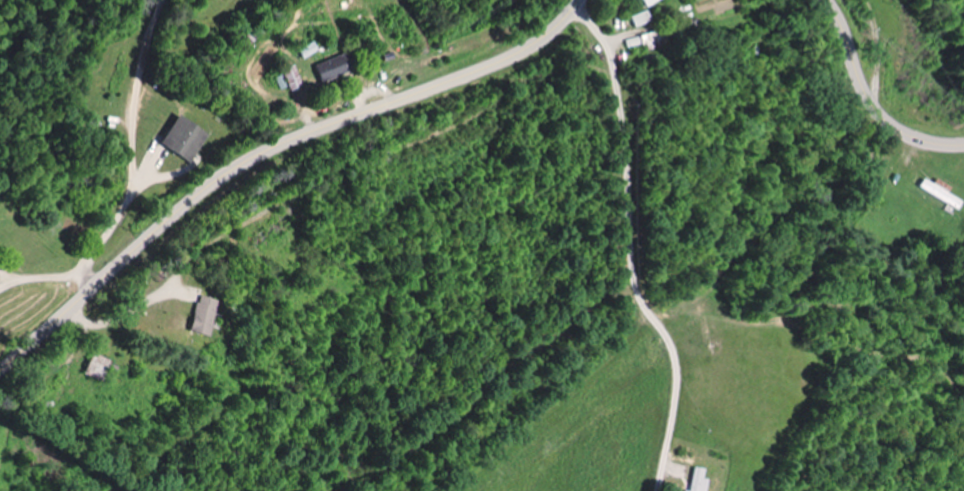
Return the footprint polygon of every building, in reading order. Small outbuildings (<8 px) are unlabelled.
[(633,18),(638,28),(654,21),(649,10),(633,18)] [(627,39),(630,52),(662,47),(659,34),(627,39)] [(317,51),(311,43),(297,52),(302,60),(317,51)] [(321,84),(354,72),(348,53),(315,65),(321,84)] [(191,163),(209,133),(180,116),(162,146),(191,163)] [(190,332),(210,337),(220,303),(201,297),(190,332)] [(710,480),(706,479),(707,469),(695,468),(693,490),(709,490),(710,480)]
